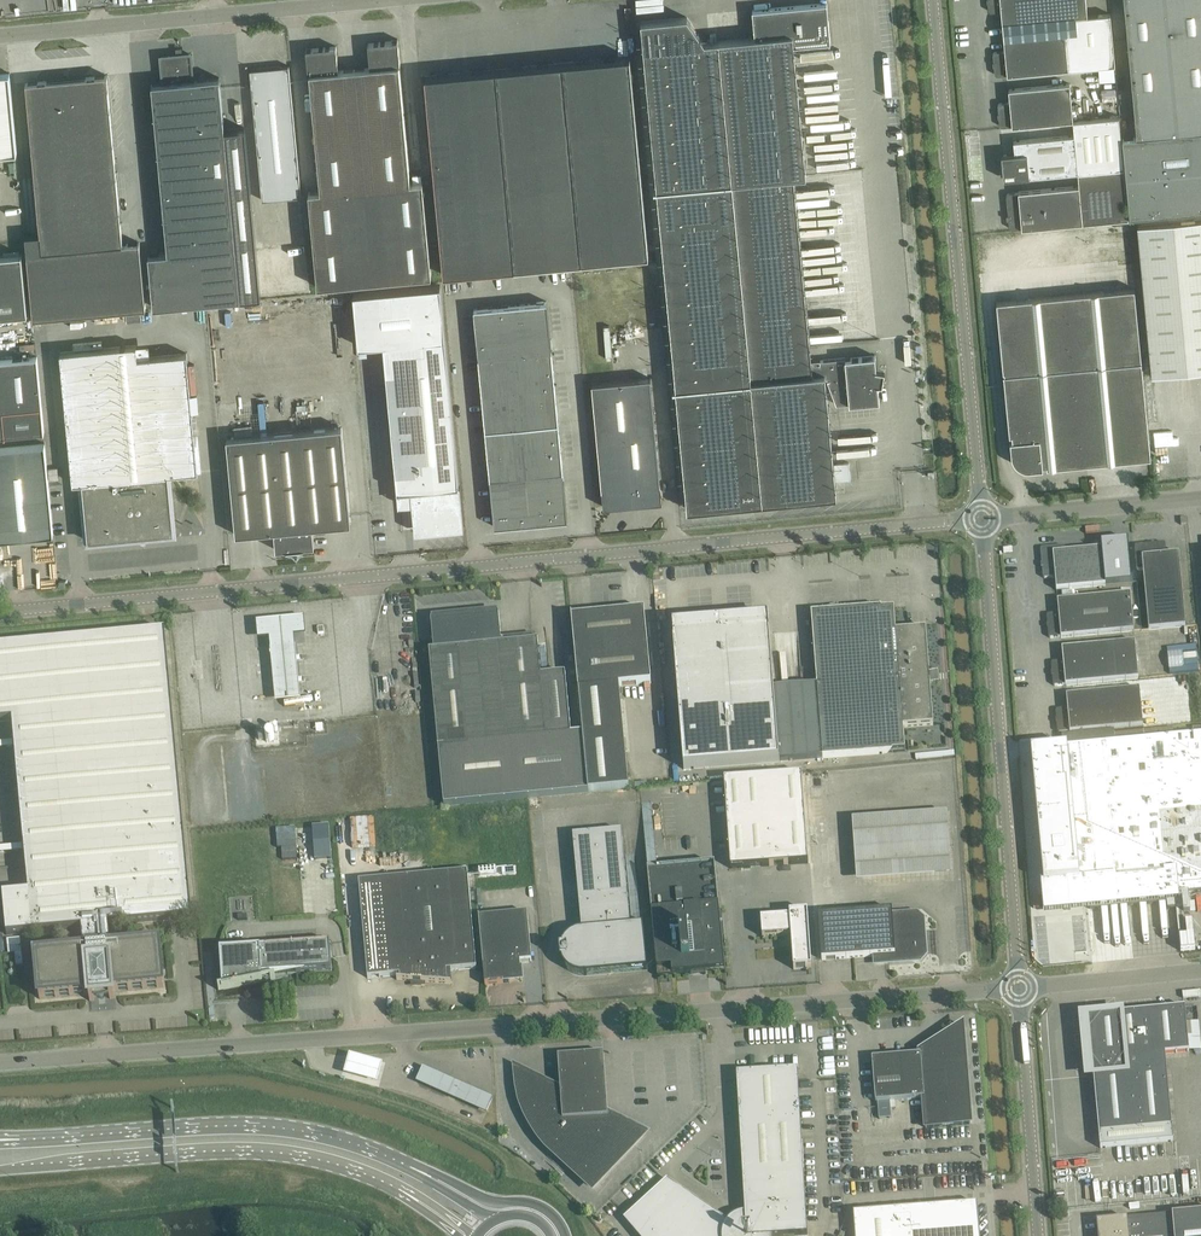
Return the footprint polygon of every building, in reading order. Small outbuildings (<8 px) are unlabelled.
[(989,9),(990,11),(992,12),(1001,11),(1002,24),(1014,23),(1088,15),(1086,0),(988,0),(989,9)] [(1130,63),(1137,137),(1123,138),(1131,216),(1200,210),(1200,0),(1124,0),(1130,63)] [(752,10),(755,37),(705,42),(687,17),(641,21),(657,188),(654,188),(654,190),(657,189),(676,387),(673,387),(673,389),(676,389),(687,509),(763,502),(836,495),(825,377),(827,377),(837,405),(849,403),(850,404),(880,401),(878,383),(876,368),(875,356),(851,358),(851,357),(811,361),(793,176),(806,175),(794,45),(831,42),(827,3),(752,10)] [(993,54),(993,55),(995,72),(995,73),(995,74),(996,75),(997,75),(998,75),(1007,75),(1019,74),(1068,69),(1113,65),(1108,14),(1088,16),(1088,15),(1014,23),(1002,24),(1004,38),(1005,51),(996,51),(995,52),(994,52),(994,53),(993,53),(993,54)] [(306,48),(307,60),(308,73),(309,73),(321,191),(308,192),(318,286),(431,276),(423,181),(411,182),(400,77),(399,65),(400,64),(398,39),(397,39),(397,40),(368,43),(370,67),(338,70),(336,46),(307,49),(307,47),(306,48)] [(148,254),(153,307),(261,297),(245,128),(224,130),(220,77),(192,80),(190,54),(161,57),(164,83),(152,84),(168,253),(148,254)] [(649,255),(631,69),(630,57),(425,76),(444,275),(649,255)] [(262,200),(301,196),(289,66),(250,70),(262,200)] [(17,150),(9,73),(0,74),(0,152),(17,150)] [(107,75),(26,83),(40,235),(25,236),(33,318),(146,308),(140,242),(123,244),(107,75)] [(1010,102),(1000,103),(999,104),(998,106),(1000,124),(1001,126),(1003,127),(1012,126),(1073,121),(1070,83),(1021,88),(1009,89),(1010,102)] [(1015,153),(1006,154),(1003,155),(1003,158),(1005,176),(1006,178),(1008,178),(1017,177),(1017,178),(1078,172),(1125,167),(1120,116),(1073,121),(1075,135),(1026,140),(1013,141),(1015,153)] [(1007,195),(1007,196),(1007,197),(1009,226),(1010,228),(1013,229),(1022,228),(1022,229),(1034,228),(1130,218),(1125,167),(1078,172),(1079,186),(1030,191),(1018,191),(1018,192),(1009,193),(1008,194),(1007,194),(1007,195)] [(1138,226),(1152,376),(1200,371),(1200,220),(1138,226)] [(22,254),(0,256),(0,317),(28,314),(22,254)] [(459,484),(440,285),(353,293),(358,346),(383,344),(397,490),(398,490),(411,489),(415,532),(464,527),(460,484),(459,484)] [(1025,469),(1030,469),(1043,468),(1043,465),(1047,465),(1047,467),(1151,457),(1141,360),(1134,288),(997,302),(1010,435),(1012,434),(1013,440),(1010,441),(1011,453),(1013,459),(1016,463),(1020,467),(1025,469)] [(547,302),(474,308),(495,527),(568,520),(547,302)] [(60,352),(72,471),(73,483),(81,482),(87,541),(175,532),(169,474),(198,471),(187,353),(137,358),(136,346),(137,346),(137,345),(60,352)] [(4,435),(4,436),(6,436),(6,435),(43,431),(43,433),(44,433),(42,406),(37,357),(0,360),(0,435),(4,435)] [(885,370),(876,368),(878,383),(883,384),(885,370)] [(592,383),(602,495),(603,507),(662,501),(650,378),(592,383)] [(227,438),(235,523),(236,535),(274,531),(276,550),(314,546),(313,527),(351,524),(341,427),(227,438)] [(53,534),(45,443),(0,448),(0,539),(53,534)] [(849,462),(834,463),(835,481),(850,480),(849,462)] [(1189,525),(1188,517),(1179,518),(1180,526),(1189,525)] [(1064,546),(1063,546),(1043,548),(1042,548),(1041,548),(1041,549),(1041,550),(1043,576),(1043,577),(1044,577),(1044,578),(1045,578),(1046,578),(1055,577),(1057,590),(1132,583),(1128,540),(1101,542),(1102,548),(1066,552),(1066,548),(1065,548),(1065,547),(1065,546),(1064,546)] [(1163,542),(1137,545),(1135,546),(1135,547),(1136,554),(1137,567),(1138,569),(1139,570),(1143,569),(1149,630),(1186,626),(1179,553),(1166,554),(1165,545),(1165,543),(1163,542)] [(1059,613),(1049,614),(1047,615),(1047,617),(1049,636),(1049,637),(1051,638),(1061,637),(1061,638),(1134,631),(1131,594),(1057,600),(1059,613)] [(876,608),(811,613),(812,625),(817,686),(774,689),(778,743),(779,761),(823,758),(887,753),(887,751),(905,750),(903,727),(921,726),(933,725),(926,628),(896,631),(894,608),(876,609),(876,608)] [(628,788),(619,686),(651,682),(645,621),(644,609),(572,616),(571,610),(578,689),(582,733),(588,792),(628,788)] [(303,613),(257,617),(257,637),(270,637),(274,701),(303,698),(294,633),(306,632),(303,613)] [(588,792),(582,733),(571,735),(565,674),(541,676),(538,640),(501,644),(499,614),(498,614),(498,616),(485,617),(484,616),(483,615),(478,616),(477,617),(476,618),(432,623),(432,620),(431,620),(433,644),(434,650),(429,651),(444,806),(588,792)] [(13,720),(29,892),(3,894),(6,935),(82,928),(84,951),(35,956),(39,999),(89,994),(90,1001),(114,998),(114,992),(163,987),(159,944),(111,949),(108,925),(192,917),(165,631),(0,646),(0,721),(13,720)] [(769,634),(673,641),(683,768),(779,761),(773,688),(769,634)] [(1063,661),(1053,662),(1052,663),(1051,664),(1053,684),(1054,685),(1056,686),(1065,685),(1138,679),(1135,642),(1062,648),(1063,661)] [(1067,708),(1058,709),(1056,710),(1056,711),(1058,731),(1058,732),(1060,733),(1070,732),(1070,733),(1143,726),(1139,689),(1066,695),(1067,708)] [(1031,749),(1043,881),(1041,881),(1043,912),(1090,908),(1129,904),(1167,901),(1168,907),(1183,905),(1183,907),(1184,914),(1190,913),(1189,893),(1200,892),(1200,733),(1115,741),(1092,744),(1055,747),(1031,749)] [(724,779),(730,868),(808,862),(802,774),(724,779)] [(950,876),(947,813),(852,817),(854,880),(950,876)] [(329,825),(313,826),(315,860),(332,859),(329,825)] [(294,827),(276,828),(276,847),(295,846),(294,827)] [(562,945),(561,951),(560,951),(561,960),(562,960),(564,965),(568,970),(573,973),(578,975),(584,975),(647,969),(643,925),(631,926),(622,831),(573,836),(582,931),(576,932),(570,935),(565,939),(562,945)] [(657,976),(725,970),(715,864),(647,871),(657,976)] [(359,881),(366,966),(367,978),(399,975),(400,979),(397,979),(396,980),(412,981),(413,984),(421,985),(421,982),(451,984),(451,983),(447,983),(446,971),(476,968),(467,871),(359,881)] [(805,878),(790,879),(792,904),(807,903),(805,878)] [(818,915),(821,948),(822,960),(876,956),(876,963),(919,959),(924,954),(922,920),(916,915),(893,917),(892,910),(880,911),(818,915)] [(794,969),(812,968),(808,912),(789,913),(790,917),(761,919),(762,937),(791,935),(794,969)] [(532,962),(531,950),(528,913),(479,917),(479,916),(478,916),(485,986),(486,985),(485,984),(509,982),(509,976),(521,975),(520,963),(532,962)] [(16,965),(23,965),(20,938),(7,939),(8,954),(15,953),(16,965)] [(262,981),(261,975),(331,970),(329,942),(220,950),(221,972),(222,988),(218,989),(218,990),(275,979),(275,978),(262,981)] [(1099,1133),(1172,1126),(1165,1054),(1189,1051),(1185,1007),(1088,1016),(1092,1060),(1091,1060),(1092,1076),(1093,1076),(1099,1133)] [(925,1128),(958,1125),(971,1124),(962,1026),(919,1052),(920,1054),(872,1058),(875,1102),(923,1098),(925,1128)] [(539,1136),(547,1146),(592,1187),(643,1133),(608,1115),(603,1053),(558,1057),(560,1092),(516,1070),(519,1087),(522,1101),(527,1114),(533,1125),(539,1136)] [(385,1064),(349,1054),(343,1075),(379,1085),(385,1064)] [(727,1223),(667,1182),(629,1218),(642,1234),(644,1235),(781,1235),(808,1234),(798,1070),(737,1073),(745,1213),(740,1214),(735,1216),(730,1219),(727,1223)] [(461,1085),(454,1082),(448,1095),(455,1098),(461,1085)] [(975,1207),(978,1207),(977,1204),(975,1204),(975,1207),(936,1210),(936,1208),(926,1208),(927,1210),(907,1212),(907,1209),(853,1213),(855,1235),(977,1235),(975,1207)] [(1097,1221),(1098,1235),(1200,1235),(1200,1212),(1109,1220),(1097,1221)]
